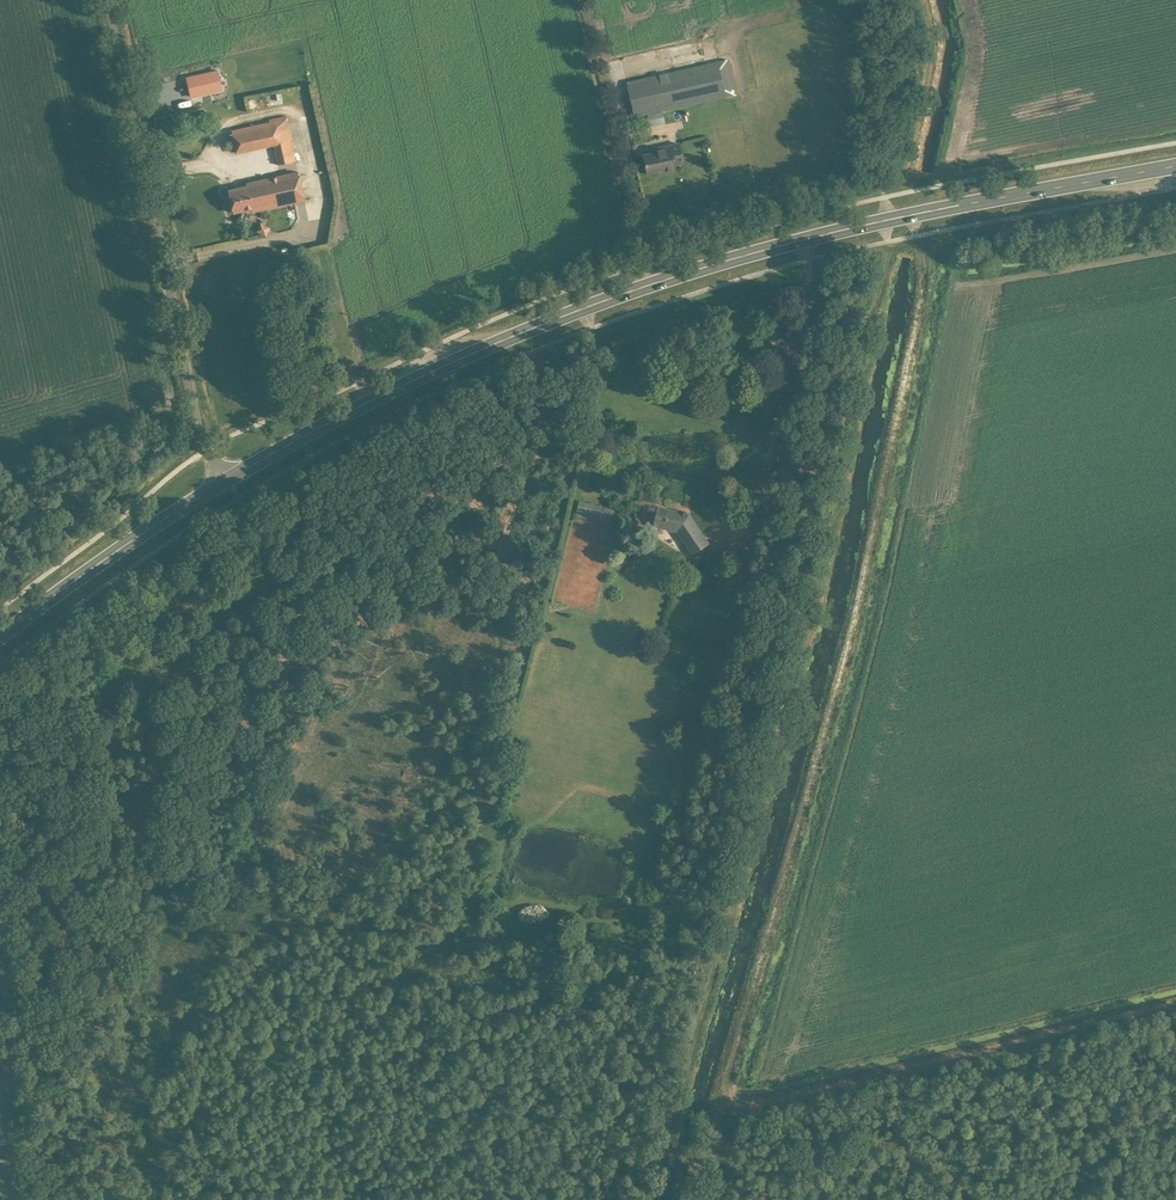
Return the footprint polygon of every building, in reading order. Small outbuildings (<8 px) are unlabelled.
[(634,118),(647,115),(649,126),(665,123),(662,111),(717,99),(718,104),(738,100),(730,60),(626,82),(634,118)] [(221,89),(217,71),(187,78),(191,96),(221,89)] [(296,161),(287,119),(265,123),(269,145),(274,144),(278,165),(296,161)] [(657,175),(663,174),(675,171),(674,165),(683,163),(679,143),(654,149),(654,152),(642,155),(647,174),(657,172),(657,175)] [(299,173),(258,182),(247,184),(247,186),(228,190),(233,212),(252,208),(253,211),(304,200),(299,173)] [(313,309),(304,311),(306,319),(315,317),(313,309)] [(575,515),(613,525),(617,510),(579,501),(575,515)] [(658,507),(654,525),(677,530),(692,553),(707,543),(687,513),(686,511),(683,511),(682,513),(658,507)] [(814,606),(811,606),(808,618),(811,619),(817,616),(818,610),(814,606)]
